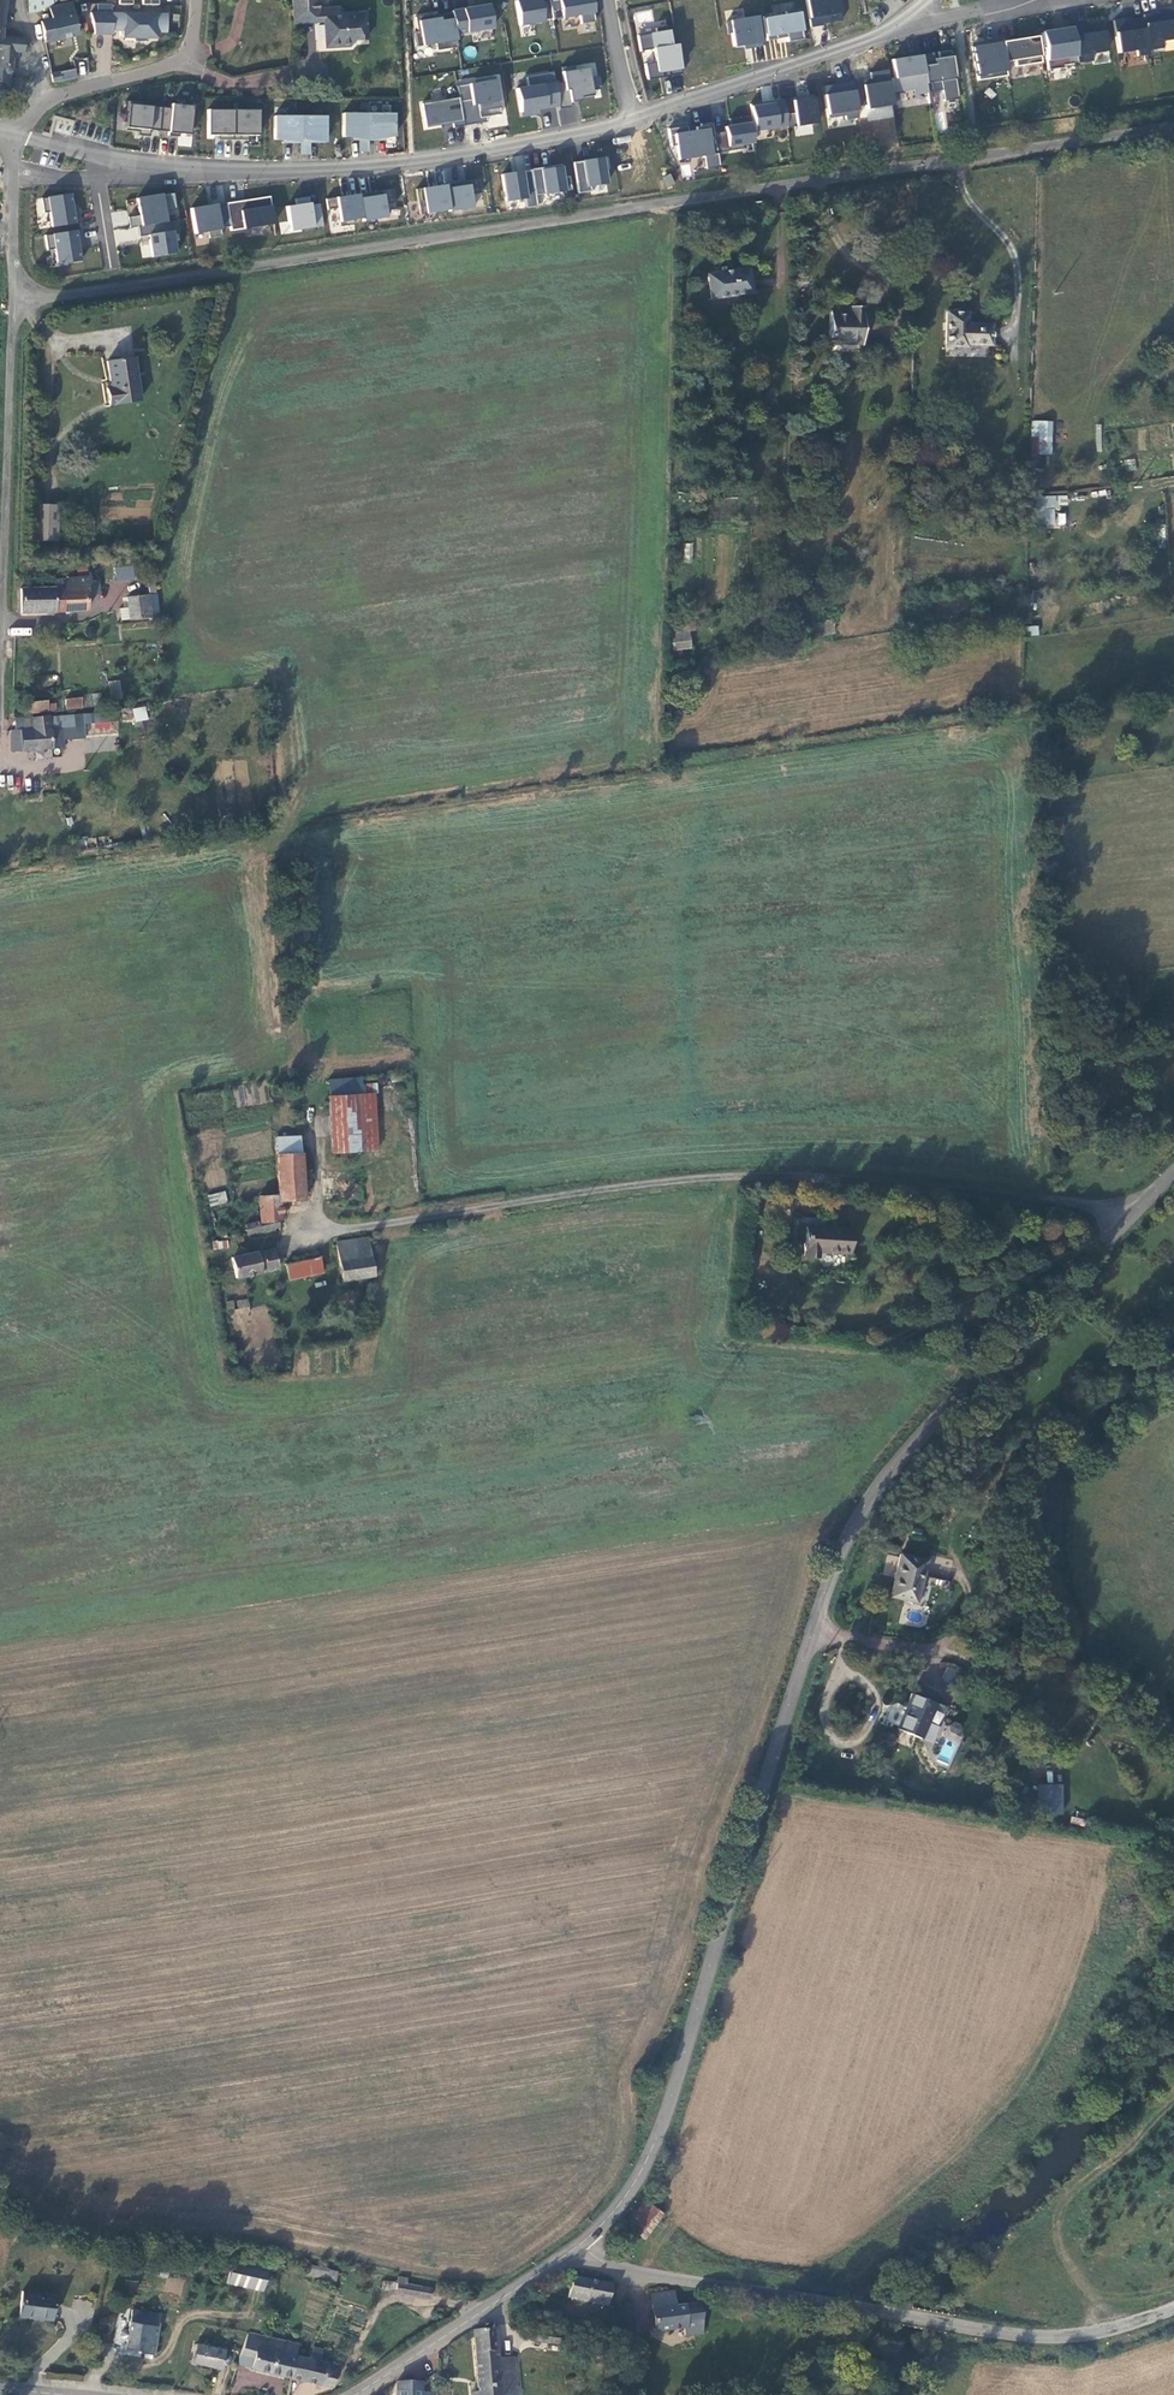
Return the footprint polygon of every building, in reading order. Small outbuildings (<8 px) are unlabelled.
[(42,0),(27,0),(28,13),(43,9),(42,0)] [(339,8),(327,9),(318,9),(317,0),(292,0),(293,21),(293,24),(324,22),(326,46),(350,45),(354,40),(365,39),(364,14),(340,15),(339,8)] [(327,0),(317,0),(318,9),(327,9),(327,0)] [(548,1),(539,2),(539,0),(521,0),(515,1),(519,26),(543,22),(542,20),(551,19),(548,1)] [(591,0),(548,0),(548,1),(551,19),(551,20),(579,15),(581,24),(594,22),(591,0)] [(810,27),(822,25),(821,21),(827,20),(827,23),(841,21),(838,0),(805,0),(810,27)] [(94,10),(112,11),(113,4),(94,2),(94,10)] [(77,35),(71,3),(49,8),(51,19),(40,22),(44,42),(77,35)] [(803,39),(798,11),(785,13),(785,16),(773,18),(773,16),(763,18),(767,41),(787,37),(787,42),(803,39)] [(1143,16),(1148,51),(1163,49),(1162,42),(1173,40),(1173,20),(1173,12),(1159,15),(1159,18),(1153,18),(1153,14),(1143,16)] [(166,32),(166,14),(90,13),(94,34),(112,34),(112,29),(123,30),(123,38),(134,38),(134,41),(146,41),(146,38),(157,38),(157,32),(166,32)] [(457,47),(451,13),(431,16),(431,14),(414,17),(417,32),(414,32),(417,47),(435,44),(436,51),(457,47)] [(750,48),(761,46),(756,16),(726,21),(728,33),(731,33),(733,46),(743,45),(749,44),(750,48)] [(1112,50),(1107,21),(1071,27),(1077,63),(1095,60),(1094,53),(1112,50)] [(668,77),(681,74),(676,48),(670,49),(670,46),(667,26),(655,28),(656,33),(637,36),(640,52),(652,49),(654,63),(644,64),(647,80),(662,78),(661,72),(667,71),(668,77)] [(1077,63),(1071,27),(1042,31),(1048,69),(1077,65),(1077,63)] [(12,58),(12,52),(17,52),(22,53),(24,39),(2,37),(2,28),(0,28),(0,88),(9,89),(12,58)] [(1041,63),(1036,36),(1001,42),(1004,62),(1014,61),(1015,66),(1041,63)] [(1004,62),(1001,42),(971,46),(976,76),(977,80),(1006,76),(1004,62)] [(927,93),(921,55),(891,60),(894,78),(891,78),(893,92),(912,89),(913,95),(927,93)] [(600,89),(598,77),(588,78),(586,68),(574,70),(573,66),(561,68),(563,83),(554,84),(558,106),(558,109),(571,107),(570,103),(580,101),(580,98),(592,96),(591,91),(600,89)] [(76,78),(74,70),(51,74),(52,82),(76,78)] [(892,105),(887,70),(869,73),(870,80),(852,82),(856,107),(865,105),(866,110),(892,105)] [(554,84),(552,73),(526,77),(528,87),(516,89),(520,117),(538,114),(537,110),(558,106),(554,84)] [(500,114),(494,77),(476,80),(476,83),(456,86),(458,98),(463,126),(486,122),(486,117),(500,114)] [(856,107),(852,82),(840,84),(841,86),(834,88),(833,85),(823,87),(828,118),(844,116),(845,120),(858,118),(856,107)] [(803,96),(782,99),(786,128),(816,123),(812,97),(804,99),(803,96)] [(463,126),(458,98),(421,104),(425,128),(452,124),(453,128),(463,126)] [(159,131),(161,107),(141,105),(142,102),(125,101),(124,113),(127,113),(126,128),(138,129),(138,132),(138,135),(149,136),(149,130),(159,131)] [(171,108),(161,107),(159,131),(168,132),(168,136),(178,137),(178,136),(178,134),(189,135),(192,106),(171,104),(171,108)] [(232,140),(233,110),(207,110),(207,136),(218,136),(218,140),(232,140)] [(258,136),(258,110),(233,110),(232,140),(247,140),(247,136),(258,136)] [(938,130),(947,129),(945,112),(937,113),(938,130)] [(352,137),(368,137),(368,114),(341,114),(341,137),(352,137)] [(393,137),(393,114),(368,114),(368,137),(368,141),(377,141),(377,137),(385,137),(393,137)] [(325,140),(325,116),(299,116),(299,140),(325,140)] [(753,143),(748,116),(728,119),(729,126),(724,127),(725,131),(714,133),(717,153),(742,149),(741,145),(753,143)] [(895,119),(873,121),(875,146),(897,145),(895,119)] [(714,133),(712,122),(700,124),(700,126),(694,127),(694,131),(688,132),(687,126),(668,129),(671,146),(674,146),(677,160),(691,157),(691,158),(703,156),(705,170),(719,167),(717,153),(714,133)] [(368,141),(368,137),(352,137),(352,141),(359,141),(359,152),(368,152),(368,141)] [(325,143),(325,140),(299,140),(299,155),(309,155),(309,143),(325,143)] [(522,157),(514,157),(515,169),(523,169),(522,157)] [(608,170),(606,158),(573,163),(577,194),(591,192),(590,186),(606,184),(604,170),(608,170)] [(683,177),(692,175),(689,163),(680,165),(683,177)] [(562,177),(561,165),(531,169),(535,195),(570,190),(568,176),(562,177)] [(674,184),(669,174),(662,177),(668,187),(674,184)] [(449,188),(445,188),(448,210),(448,211),(473,208),(471,195),(481,193),(478,179),(448,184),(449,188)] [(445,188),(444,185),(416,189),(419,215),(448,210),(445,188)] [(363,198),(359,198),(362,219),(362,221),(387,217),(385,204),(394,203),(392,189),(362,194),(363,198)] [(175,209),(173,193),(136,199),(139,215),(128,217),(129,228),(138,227),(165,222),(163,211),(175,209)] [(79,223),(76,204),(72,204),(70,194),(40,198),(43,213),(49,212),(51,227),(79,223)] [(359,198),(358,194),(325,199),(327,210),(337,208),(339,227),(354,225),(353,220),(362,219),(359,198)] [(273,224),(269,197),(225,204),(229,227),(230,231),(273,224)] [(297,204),(284,205),(287,221),(279,222),(280,233),(324,226),(320,202),(311,203),(310,197),(297,199),(297,204)] [(225,204),(225,202),(190,208),(194,234),(208,232),(209,238),(221,236),(220,229),(229,227),(225,204)] [(112,212),(114,225),(128,223),(126,210),(112,212)] [(179,232),(177,220),(165,222),(138,227),(139,237),(149,235),(152,257),(177,253),(175,242),(173,242),(171,233),(179,232)] [(83,249),(80,230),(44,235),(46,250),(54,249),(56,264),(81,261),(79,250),(83,249)] [(752,293),(748,268),(727,271),(720,272),(707,274),(711,299),(752,293)] [(861,345),(863,307),(849,307),(848,313),(829,312),(828,343),(861,345)] [(990,345),(991,324),(967,323),(967,313),(946,312),(945,346),(966,347),(966,344),(990,345)] [(139,401),(133,358),(107,361),(111,388),(106,389),(108,405),(139,401)] [(1049,454),(1050,422),(1031,422),(1030,453),(1049,454)] [(1124,459),(1124,470),(1135,470),(1135,459),(1124,459)] [(56,541),(58,505),(36,505),(34,540),(56,541)] [(1053,525),(1052,511),(1030,511),(1030,525),(1053,525)] [(1057,513),(1057,525),(1066,525),(1066,512),(1057,513)] [(693,543),(685,543),(684,560),(692,560),(693,543)] [(140,580),(138,565),(113,567),(115,581),(140,580)] [(87,610),(86,596),(86,589),(90,581),(90,577),(52,581),(53,588),(53,613),(87,610)] [(155,594),(153,577),(146,578),(148,594),(151,617),(158,616),(155,594)] [(100,595),(99,580),(90,581),(86,589),(86,596),(100,595)] [(53,613),(53,588),(20,589),(20,613),(53,613)] [(151,617),(148,594),(126,597),(127,608),(119,609),(120,621),(151,617)] [(671,628),(672,638),(689,636),(696,635),(694,618),(688,619),(689,626),(671,628)] [(833,624),(806,627),(808,640),(835,637),(833,624)] [(1026,627),(1028,636),(1039,634),(1038,625),(1026,627)] [(689,636),(672,638),(674,649),(691,647),(689,636)] [(120,680),(108,682),(111,700),(123,698),(120,680)] [(100,692),(91,694),(94,705),(103,702),(100,692)] [(82,708),(81,697),(64,699),(65,710),(82,708)] [(47,711),(46,704),(46,701),(24,703),(24,713),(47,711)] [(135,722),(148,719),(146,706),(132,708),(135,722)] [(62,748),(61,729),(75,728),(73,714),(49,715),(49,717),(32,718),(33,728),(15,730),(12,730),(10,730),(9,751),(62,748)] [(33,728),(32,718),(14,720),(15,730),(33,728)] [(354,1075),(321,1079),(322,1094),(356,1090),(354,1075)] [(356,1090),(322,1094),(328,1151),(355,1149),(372,1146),(367,1089),(356,1090)] [(297,1155),(295,1137),(272,1140),(274,1157),(297,1155)] [(297,1155),(274,1157),(277,1196),(257,1199),(258,1224),(277,1221),(281,1221),(279,1201),(302,1198),(297,1155)] [(207,1194),(209,1206),(227,1203),(225,1191),(207,1194)] [(278,1229),(277,1221),(258,1224),(243,1228),(245,1236),(278,1229)] [(849,1233),(805,1229),(802,1258),(818,1259),(819,1252),(847,1254),(849,1233)] [(334,1243),(339,1280),(368,1276),(363,1238),(334,1243)] [(212,1241),(212,1248),(228,1249),(228,1241),(212,1241)] [(260,1253),(231,1259),(235,1280),(277,1271),(273,1253),(260,1256),(260,1253)] [(318,1259),(285,1269),(290,1284),(322,1274),(318,1259)] [(236,1301),(238,1309),(250,1306),(248,1298),(236,1301)] [(925,1561),(899,1555),(889,1598),(916,1604),(925,1561)] [(952,1684),(959,1671),(948,1665),(941,1678),(952,1684)] [(935,1705),(911,1695),(896,1731),(921,1741),(935,1705)] [(949,1765),(965,1728),(952,1722),(936,1759),(949,1765)] [(1039,1822),(1065,1814),(1059,1796),(1049,1799),(1047,1792),(1031,1798),(1039,1822)] [(644,2243),(662,2218),(644,2204),(626,2229),(639,2238),(644,2243)] [(627,2254),(639,2238),(626,2229),(614,2245),(627,2254)] [(229,2262),(225,2285),(261,2292),(266,2268),(229,2262)] [(306,2275),(332,2282),(335,2271),(308,2265),(306,2275)] [(165,2291),(181,2293),(183,2279),(167,2278),(165,2291)] [(395,2294),(429,2299),(431,2290),(406,2286),(407,2280),(398,2278),(397,2285),(395,2294)] [(608,2289),(572,2279),(566,2298),(602,2308),(608,2289)] [(48,2294),(18,2290),(15,2316),(28,2317),(29,2313),(45,2315),(48,2294)] [(671,2295),(648,2297),(651,2331),(682,2329),(683,2339),(702,2338),(699,2307),(672,2310),(671,2295)] [(129,2310),(127,2322),(156,2326),(158,2314),(129,2310)] [(127,2322),(124,2322),(123,2331),(117,2330),(116,2338),(122,2339),(120,2352),(152,2357),(156,2326),(127,2322)] [(471,2331),(472,2360),(472,2393),(467,2394),(514,2394),(512,2358),(495,2359),(494,2330),(471,2331)] [(233,2364),(288,2378),(293,2355),(296,2345),(262,2336),(243,2332),(241,2341),(237,2353),(233,2364)] [(548,2346),(550,2336),(532,2333),(530,2343),(548,2346)] [(565,2338),(550,2336),(548,2346),(563,2349),(565,2338)] [(222,2349),(193,2346),(191,2366),(219,2370),(222,2349)] [(313,2347),(307,2358),(317,2361),(320,2349),(313,2347)] [(331,2389),(337,2367),(317,2361),(307,2358),(293,2355),(288,2378),(331,2389)] [(396,2384),(395,2394),(419,2394),(419,2385),(396,2384)]
